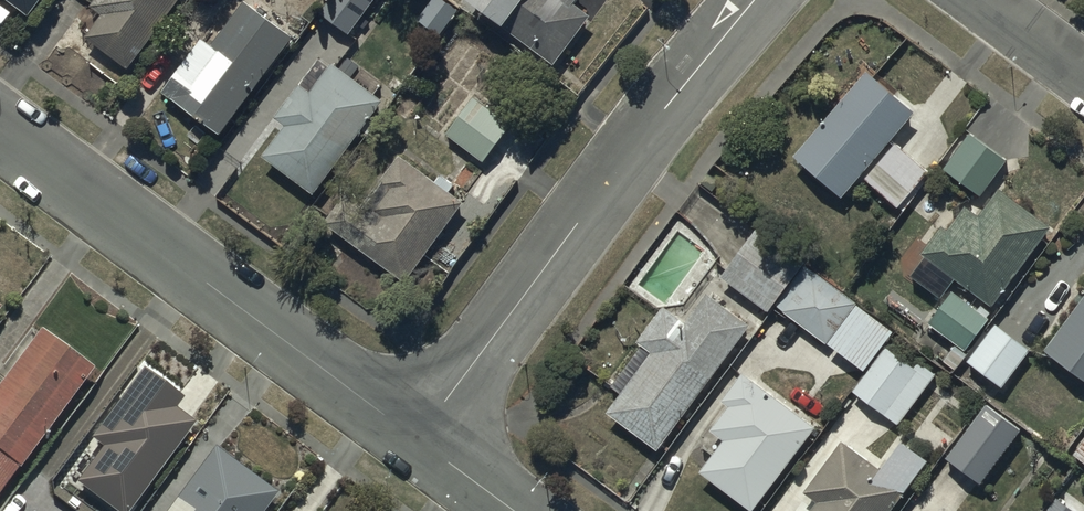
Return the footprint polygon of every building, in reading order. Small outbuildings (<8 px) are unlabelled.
[(28,14),(38,0),(9,0),(28,14)] [(85,34),(128,66),(177,0),(91,0),(85,8),(98,17),(85,34)] [(159,85),(219,131),(293,37),(246,0),(240,0),(207,42),(198,35),(159,85)] [(318,12),(348,34),(373,0),(327,0),(318,12)] [(591,12),(575,0),(474,0),(552,62),(591,12)] [(313,190),(382,97),(332,60),(329,63),(319,55),(265,126),(276,134),(262,152),(313,190)] [(866,67),(792,152),(840,194),(914,109),(866,67)] [(468,94),(443,130),(483,158),(508,122),(468,94)] [(967,129),(940,166),(980,195),(1007,158),(967,129)] [(896,141),(864,177),(896,205),(928,169),(896,141)] [(341,195),(323,220),(405,281),(465,199),(400,152),(378,182),(383,185),(370,203),(383,212),(377,221),(341,195)] [(466,192),(484,168),(466,156),(448,179),(466,192)] [(940,224),(920,250),(990,304),(1052,225),(1000,185),(978,213),(966,203),(946,228),(940,224)] [(772,301),(803,262),(805,259),(758,224),(720,274),(767,309),(772,301)] [(864,369),(887,337),(893,328),(803,262),(772,301),(864,369)] [(988,316),(950,289),(924,325),(936,334),(938,330),(954,342),(943,358),(955,367),(967,352),(963,349),(988,316)] [(657,446),(747,322),(705,292),(686,319),(663,302),(637,339),(650,348),(606,409),(657,446)] [(1044,349),(1083,377),(1083,292),(1044,349)] [(1029,348),(994,322),(966,359),(1001,385),(1029,348)] [(97,369),(44,330),(0,390),(0,497),(97,369)] [(885,345),(852,389),(899,424),(936,373),(918,360),(914,366),(885,345)] [(192,418),(172,404),(180,392),(141,364),(90,435),(99,442),(72,479),(117,510),(126,510),(192,418)] [(753,508),(814,423),(741,371),(721,400),(727,404),(710,428),(722,437),(699,470),(753,508)] [(1021,426),(986,401),(946,455),(980,480),(1021,426)] [(926,458),(898,438),(878,466),(841,439),(804,491),(815,499),(807,510),(888,510),(926,458)] [(1074,452),(1083,459),(1083,438),(1074,452)] [(212,442),(162,510),(257,510),(274,487),(212,442)] [(1054,496),(1043,510),(1076,510),(1054,496)]
